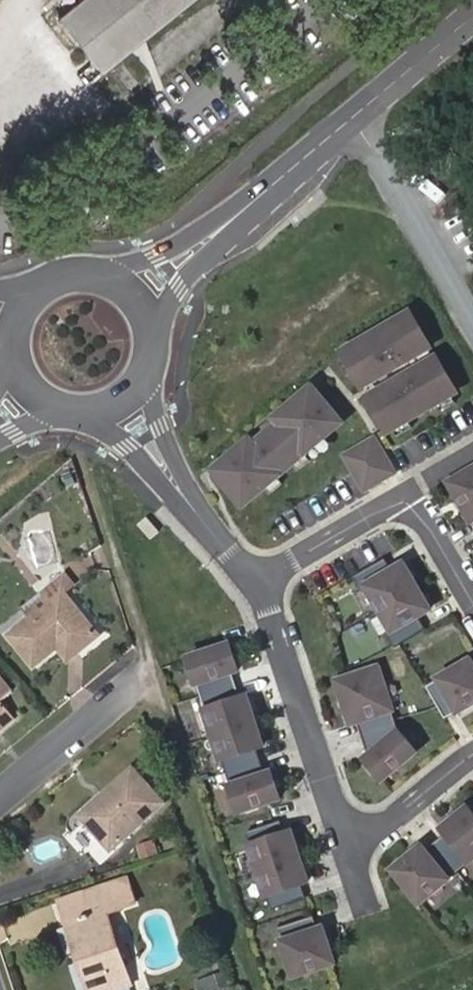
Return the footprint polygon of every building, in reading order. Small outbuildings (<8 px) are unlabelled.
[(58,14),(99,75),(196,0),(76,0),(58,14)] [(45,152),(38,158),(50,174),(58,167),(45,152)] [(0,188),(0,201),(5,208),(12,203),(0,188)] [(382,375),(430,348),(411,315),(344,353),(346,357),(355,373),(363,386),(376,379),(382,375)] [(355,373),(346,357),(339,362),(347,377),(355,373)] [(452,395),(456,393),(437,361),(396,384),(383,392),(370,399),(389,431),(393,429),(408,420),(437,404),(452,395)] [(382,375),(376,379),(383,392),(396,384),(392,377),(385,381),(382,375)] [(321,440),(342,423),(313,389),(286,412),(277,420),(281,425),(256,446),(252,441),(242,450),(216,472),(244,505),(264,489),(277,477),(292,465),(305,454),(308,452),(321,440)] [(452,395),(437,404),(442,412),(457,403),(452,395)] [(242,450),(252,441),(256,446),(281,425),(277,420),(286,412),(281,406),(237,443),(242,450)] [(408,420),(393,429),(398,437),(413,429),(408,420)] [(327,447),(321,440),(308,452),(314,458),(327,447)] [(366,489),(394,473),(375,440),(347,456),(366,489)] [(311,461),(305,454),(292,465),(297,472),(311,461)] [(450,484),(471,521),(472,520),(472,470),(450,484)] [(283,484),(277,477),(264,489),(270,496),(283,484)] [(160,533),(148,518),(140,525),(151,540),(160,533)] [(380,609),(417,588),(405,565),(393,572),(386,559),(354,577),(362,591),(368,587),(380,609)] [(68,639),(78,652),(98,635),(62,594),(73,584),(65,575),(45,592),(48,595),(53,600),(35,615),(8,637),(34,667),(57,648),(58,648),(68,639)] [(419,617),(430,610),(417,588),(380,609),(393,631),(387,634),(395,647),(426,629),(419,617)] [(48,595),(30,610),(35,615),(53,600),(48,595)] [(58,648),(68,661),(78,652),(68,639),(58,648)] [(202,699),(237,687),(233,673),(239,671),(231,646),(189,660),(202,699)] [(472,704),(472,666),(471,662),(427,687),(445,719),(458,711),(459,712),(472,704)] [(362,736),(397,724),(378,668),(338,682),(351,724),(357,722),(362,736)] [(15,721),(1,704),(13,694),(0,679),(0,733),(15,721)] [(214,736),(256,723),(248,698),(241,700),(237,687),(202,699),(214,736)] [(227,774),(262,763),(257,749),(263,747),(256,723),(214,736),(227,774)] [(383,780),(416,753),(400,734),(397,724),(362,736),(369,758),(366,760),(383,780)] [(240,812),(281,799),(273,774),(266,776),(262,763),(227,774),(240,812)] [(80,816),(112,851),(162,804),(134,772),(102,800),(99,797),(80,816)] [(436,843),(460,871),(472,860),(472,815),(468,809),(443,830),(447,834),(436,843)] [(258,870),(300,857),(292,833),(286,835),(281,822),(246,833),(258,870)] [(421,903),(460,871),(436,843),(425,852),(422,848),(394,871),(421,903)] [(271,910),(307,898),(302,885),(309,883),(300,857),(258,870),(271,910)] [(129,984),(107,913),(133,904),(126,881),(84,895),(90,915),(67,922),(89,989),(112,989),(129,984)] [(84,895),(61,903),(67,922),(90,915),(84,895)] [(296,977),(335,964),(323,929),(318,931),(314,918),(280,929),(296,977)]
